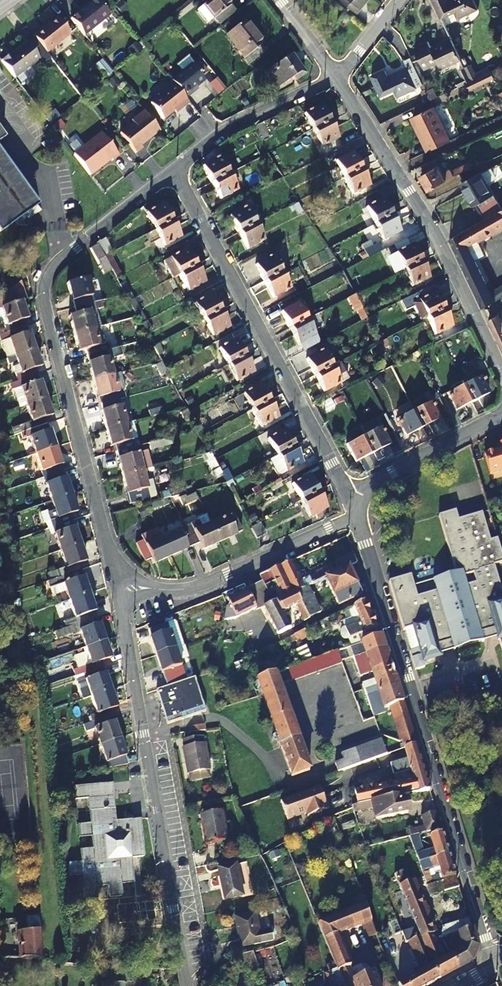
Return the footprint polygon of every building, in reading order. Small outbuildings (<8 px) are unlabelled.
[(80,38),(105,17),(91,0),(90,0),(67,21),(80,38)] [(217,26),(234,14),(224,0),(212,0),(202,7),(217,26)] [(365,0),(343,0),(356,11),(365,0)] [(443,18),(456,13),(459,19),(479,10),(474,0),(435,0),(443,18)] [(344,11),(338,19),(345,25),(351,17),(344,11)] [(52,20),(28,38),(42,55),(65,36),(52,20)] [(226,36),(248,67),(262,57),(257,50),(260,47),(243,23),(226,36)] [(442,67),(462,59),(452,39),(433,47),(429,40),(415,47),(425,68),(439,62),(442,67)] [(0,60),(0,69),(10,81),(34,62),(21,46),(4,60),(2,58),(0,60)] [(398,94),(425,83),(412,57),(404,60),(407,66),(389,74),(385,67),(371,73),(381,94),(395,88),(398,94)] [(291,58),(264,76),(276,93),(292,81),(294,84),(303,77),(291,58)] [(172,86),(185,101),(192,95),(190,93),(203,83),(200,79),(206,74),(198,64),(192,69),(191,67),(193,66),(187,59),(175,68),(181,75),(170,84),(172,86)] [(493,69),(469,80),(472,87),(496,77),(493,69)] [(215,100),(226,92),(218,81),(206,89),(215,100)] [(185,101),(172,86),(157,97),(159,99),(150,106),(163,122),(179,109),(180,111),(188,105),(185,101)] [(311,132),(328,123),(320,106),(303,114),(311,132)] [(424,145),(428,152),(451,140),(434,107),(414,117),(426,143),(424,145)] [(138,147),(157,132),(141,112),(129,123),(130,125),(118,135),(134,155),(140,150),(138,147)] [(311,132),(320,149),(337,140),(328,123),(311,132)] [(97,135),(70,157),(86,177),(107,161),(108,163),(115,157),(97,135)] [(304,156),(308,165),(321,159),(316,149),(304,156)] [(350,154),(334,162),(343,178),(359,170),(350,154)] [(24,212),(28,218),(40,209),(0,156),(0,230),(24,212)] [(211,183),(228,175),(219,158),(202,167),(211,183)] [(471,169),(468,162),(445,173),(437,159),(425,164),(428,170),(422,174),(431,189),(471,169)] [(368,187),(359,170),(343,178),(351,195),(368,187)] [(475,203),(494,193),(482,171),(464,181),(475,203)] [(211,183),(220,200),(236,192),(228,175),(211,183)] [(373,225),(390,217),(382,200),(365,208),(373,225)] [(162,204),(145,214),(154,230),(171,221),(162,204)] [(245,207),(229,216),(237,233),(254,224),(245,207)] [(488,281),(470,243),(501,225),(501,209),(452,237),(476,288),(488,281)] [(373,225),(381,242),(399,233),(390,217),(373,225)] [(180,238),(171,221),(154,230),(163,247),(180,238)] [(263,241),(254,224),(237,233),(246,249),(263,241)] [(361,246),(366,257),(381,251),(375,239),(361,246)] [(109,254),(111,253),(105,241),(97,245),(104,258),(109,254)] [(102,273),(110,269),(104,258),(97,245),(96,244),(89,250),(102,273)] [(403,271),(420,263),(412,246),(395,254),(403,271)] [(162,262),(171,279),(177,275),(195,266),(186,249),(162,262)] [(121,277),(109,254),(104,258),(110,269),(116,280),(121,277)] [(271,257),(255,265),(263,281),(280,273),(271,257)] [(403,271),(411,288),(428,279),(420,263),(403,271)] [(204,283),(195,266),(177,275),(187,292),(204,283)] [(289,290),(280,273),(263,281),(272,298),(289,290)] [(74,308),(91,304),(85,279),(66,284),(70,302),(72,301),(74,308)] [(480,296),(492,289),(488,281),(476,288),(480,296)] [(492,289),(480,296),(484,306),(493,301),(499,297),(501,295),(501,283),(492,289)] [(19,284),(13,288),(0,298),(0,328),(2,335),(6,334),(25,328),(23,321),(26,320),(20,303),(25,301),(19,284)] [(421,322),(426,319),(444,310),(435,293),(412,306),(421,322)] [(354,294),(347,298),(358,322),(365,318),(354,294)] [(211,296),(194,305),(202,321),(219,312),(211,296)] [(72,335),(92,330),(87,313),(101,308),(100,302),(91,304),(74,308),(75,316),(68,318),(72,335)] [(296,303),(280,312),(289,329),(306,320),(296,303)] [(426,319),(434,336),(452,327),(444,310),(426,319)] [(489,317),(501,343),(501,311),(489,317)] [(229,329),(219,312),(202,321),(211,338),(229,329)] [(315,337),(306,320),(289,329),(298,345),(315,337)] [(14,357),(33,350),(28,334),(25,328),(6,334),(14,357)] [(87,357),(105,353),(99,328),(92,330),(72,335),(76,351),(85,349),(87,357)] [(235,341),(218,350),(227,366),(244,356),(235,341)] [(18,381),(36,375),(34,368),(39,366),(33,350),(14,357),(19,374),(16,375),(18,381)] [(314,376),(331,367),(322,350),(305,359),(314,376)] [(92,381),(111,376),(105,353),(87,357),(89,364),(87,365),(92,381)] [(253,373),(244,356),(227,366),(236,383),(253,373)] [(462,366),(466,374),(477,369),(473,361),(462,366)] [(336,375),(343,372),(339,364),(331,367),(336,375)] [(346,380),(343,372),(336,375),(331,367),(314,376),(323,393),(346,380)] [(117,400),(125,398),(118,374),(111,376),(92,381),(100,405),(117,400)] [(26,405),(46,398),(41,385),(36,375),(18,381),(26,405)] [(480,377),(463,385),(472,403),(489,395),(480,377)] [(447,394),(456,411),(472,403),(463,385),(447,394)] [(260,386),(243,395),(252,411),(268,402),(260,386)] [(379,409),(372,394),(361,399),(369,414),(379,409)] [(28,429),(46,424),(43,417),(51,414),(46,398),(26,405),(32,421),(26,423),(28,429)] [(104,429),(124,424),(117,400),(100,405),(102,412),(100,412),(104,429)] [(268,402),(252,411),(261,428),(278,419),(268,402)] [(430,402),(414,411),(422,428),(439,420),(430,402)] [(396,419),(405,437),(422,428),(414,411),(396,419)] [(363,436),(372,454),(389,446),(377,422),(360,431),(363,436)] [(36,453),(55,447),(49,431),(48,431),(46,424),(28,429),(36,453)] [(117,452),(134,447),(132,439),(128,440),(124,424),(104,429),(108,445),(115,444),(117,452)] [(276,455),(292,446),(284,430),(267,439),(276,455)] [(372,454),(363,436),(347,444),(356,462),(372,454)] [(161,446),(159,441),(147,444),(148,450),(161,446)] [(276,473),(280,474),(285,472),(301,463),(292,446),(276,455),(269,459),(276,473)] [(44,477),(62,471),(60,463),(55,447),(36,453),(44,477)] [(118,459),(122,477),(141,472),(134,447),(117,452),(118,459)] [(491,475),(501,472),(501,451),(486,456),(491,475)] [(52,500),(71,494),(66,478),(62,471),(44,477),(52,500)] [(141,472),(122,477),(126,495),(128,494),(130,503),(148,499),(141,472)] [(317,491),(308,476),(291,485),(300,500),(317,491)] [(325,508),(317,491),(300,500),(308,517),(325,508)] [(52,521),(54,526),(71,520),(70,514),(77,511),(71,494),(52,500),(58,519),(52,521)] [(390,583),(416,670),(424,667),(426,663),(425,660),(440,656),(437,646),(451,641),(453,647),(465,640),(471,639),(482,638),(481,633),(496,629),(499,639),(501,638),(501,590),(498,577),(477,584),(468,587),(465,577),(474,574),(459,521),(457,511),(440,517),(457,574),(435,580),(438,592),(419,598),(412,576),(390,583)] [(211,523),(218,542),(236,535),(241,531),(233,513),(211,523)] [(199,521),(185,527),(192,544),(198,541),(202,549),(218,542),(211,523),(206,514),(197,518),(199,521)] [(495,566),(501,564),(501,551),(498,539),(491,541),(483,514),(459,521),(474,574),(477,584),(498,577),(495,566)] [(61,550),(81,543),(76,528),(74,528),(71,520),(54,526),(61,550)] [(265,533),(259,522),(250,527),(255,538),(265,533)] [(161,537),(157,526),(141,533),(143,538),(135,541),(143,560),(150,557),(152,562),(169,555),(161,537)] [(161,537),(169,555),(186,548),(185,546),(192,544),(185,527),(161,537)] [(64,575),(81,569),(79,563),(87,560),(81,543),(61,550),(67,567),(62,569),(64,575)] [(335,565),(338,572),(349,567),(356,563),(354,556),(335,565)] [(291,563),(281,567),(293,594),(297,592),(309,586),(325,578),(334,574),(332,569),(310,580),(309,578),(300,582),(291,563)] [(265,580),(267,585),(275,582),(283,599),(293,594),(281,567),(263,576),(265,580)] [(361,595),(349,567),(338,572),(334,574),(325,578),(339,606),(361,595)] [(64,575),(72,598),(90,592),(85,576),(81,569),(64,575)] [(267,585),(265,580),(262,582),(272,604),(275,602),(267,585)] [(228,600),(228,601),(236,619),(253,610),(263,608),(272,604),(262,582),(228,600)] [(275,582),(267,585),(275,602),(276,602),(283,599),(275,582)] [(297,592),(309,619),(322,613),(309,586),(297,592)] [(72,598),(79,622),(96,616),(103,613),(101,607),(95,609),(90,592),(72,598)] [(276,602),(282,613),(296,606),(302,623),(309,619),(297,592),(293,594),(283,599),(276,602)] [(239,625),(236,619),(228,601),(223,632),(235,629),(234,627),(239,625)] [(290,628),(282,613),(276,602),(275,602),(272,604),(263,608),(278,634),(290,628)] [(349,639),(364,633),(376,628),(365,602),(354,607),(360,622),(345,628),(349,639)] [(79,622),(87,646),(106,639),(100,624),(99,624),(96,616),(79,622)] [(150,631),(158,655),(187,645),(179,621),(150,631)] [(245,623),(239,625),(234,627),(235,629),(246,659),(257,654),(245,623)] [(376,628),(364,633),(367,641),(380,636),(377,627),(376,628)] [(303,631),(294,635),(298,643),(307,638),(303,631)] [(380,636),(367,641),(362,642),(364,650),(358,651),(357,649),(351,650),(356,664),(367,661),(376,687),(365,691),(372,715),(389,708),(402,704),(380,636)] [(85,674),(103,667),(101,661),(111,656),(106,639),(87,646),(93,663),(83,667),(85,674)] [(187,645),(158,655),(164,672),(166,672),(171,686),(190,679),(183,660),(191,657),(187,645)] [(298,665),(312,660),(307,647),(293,651),(298,665)] [(337,651),(341,662),(347,659),(343,649),(337,651)] [(292,679),(341,662),(337,651),(312,660),(298,665),(288,669),(292,679)] [(106,673),(103,667),(85,674),(93,697),(113,690),(107,673),(106,673)] [(298,741),(275,673),(257,680),(262,693),(281,747),(298,741)] [(171,686),(159,690),(171,724),(200,713),(209,709),(198,676),(190,679),(171,686)] [(119,708),(113,690),(93,697),(100,715),(91,718),(94,723),(112,717),(110,711),(119,708)] [(402,704),(389,708),(400,741),(402,741),(405,750),(416,746),(402,704)] [(114,723),(112,717),(94,723),(102,746),(122,740),(116,722),(114,723)] [(184,741),(189,775),(211,771),(206,737),(184,741)] [(122,740),(102,746),(111,771),(130,768),(122,740)] [(281,747),(280,748),(290,776),(309,770),(298,741),(281,747)] [(337,773),(386,756),(386,755),(381,741),(341,755),(343,762),(334,765),(337,773)] [(405,750),(408,759),(419,756),(416,746),(405,750)] [(419,756),(408,759),(408,760),(391,765),(394,776),(412,771),(414,780),(355,792),(357,806),(405,796),(430,791),(419,756)] [(211,771),(189,775),(190,782),(212,777),(211,771)] [(132,862),(128,824),(114,825),(111,785),(74,789),(75,802),(88,801),(90,828),(78,829),(79,841),(91,840),(92,853),(80,854),(81,867),(68,868),(69,880),(82,879),(85,905),(97,903),(96,890),(108,890),(109,903),(122,901),(121,889),(133,888),(131,862),(132,862)] [(324,803),(320,788),(281,802),(288,821),(307,814),(308,818),(328,810),(325,803),(324,803)] [(408,813),(405,796),(357,806),(358,811),(374,808),(376,819),(408,813)] [(422,816),(427,833),(441,829),(436,813),(422,816)] [(200,818),(204,847),(226,843),(221,814),(200,818)] [(142,861),(139,823),(128,824),(132,862),(142,861)] [(435,850),(424,853),(418,855),(418,857),(421,863),(449,854),(442,833),(431,836),(435,850)] [(418,855),(424,853),(418,835),(411,836),(418,855)] [(33,861),(32,852),(17,853),(17,863),(33,861)] [(439,865),(441,870),(444,879),(456,876),(449,854),(421,863),(426,877),(429,887),(434,885),(433,882),(427,864),(431,863),(432,867),(439,865)] [(407,867),(409,867),(421,863),(418,857),(405,861),(407,867)] [(404,895),(418,890),(410,870),(405,871),(401,861),(391,864),(404,895)] [(421,863),(409,867),(419,879),(426,877),(421,863)] [(224,901),(242,897),(236,866),(218,870),(224,901)] [(35,885),(34,877),(19,878),(19,887),(35,885)] [(445,892),(452,890),(459,888),(456,878),(442,883),(445,892)] [(434,885),(429,887),(432,896),(445,892),(442,883),(437,884),(434,885)] [(418,890),(404,895),(418,927),(421,936),(423,940),(434,936),(436,933),(418,890)] [(37,911),(36,901),(21,902),(22,912),(37,911)] [(338,934),(362,925),(372,921),(366,903),(318,922),(327,943),(333,959),(335,962),(338,971),(351,966),(338,934)] [(240,946),(271,939),(269,930),(257,932),(253,913),(234,917),(240,946)] [(17,932),(18,950),(19,959),(35,960),(41,961),(37,917),(24,918),(25,931),(17,932)] [(441,937),(446,937),(472,929),(469,920),(443,928),(441,937)] [(372,921),(362,925),(363,929),(373,925),(372,921)] [(472,929),(446,937),(447,941),(450,941),(453,950),(448,952),(451,956),(460,951),(467,964),(470,962),(477,947),(472,929)] [(416,975),(398,985),(426,985),(439,979),(421,936),(411,940),(422,968),(424,971),(416,975)] [(434,936),(423,940),(439,979),(457,969),(451,956),(446,959),(443,953),(441,954),(434,936)] [(322,946),(327,961),(333,959),(327,943),(322,946)] [(0,948),(0,957),(19,959),(18,950),(0,948)] [(460,951),(451,956),(457,969),(467,964),(460,951)] [(327,965),(332,977),(340,973),(338,971),(335,962),(327,965)] [(344,983),(345,985),(379,985),(373,972),(344,983)] [(340,973),(332,977),(334,984),(343,981),(340,973)]
